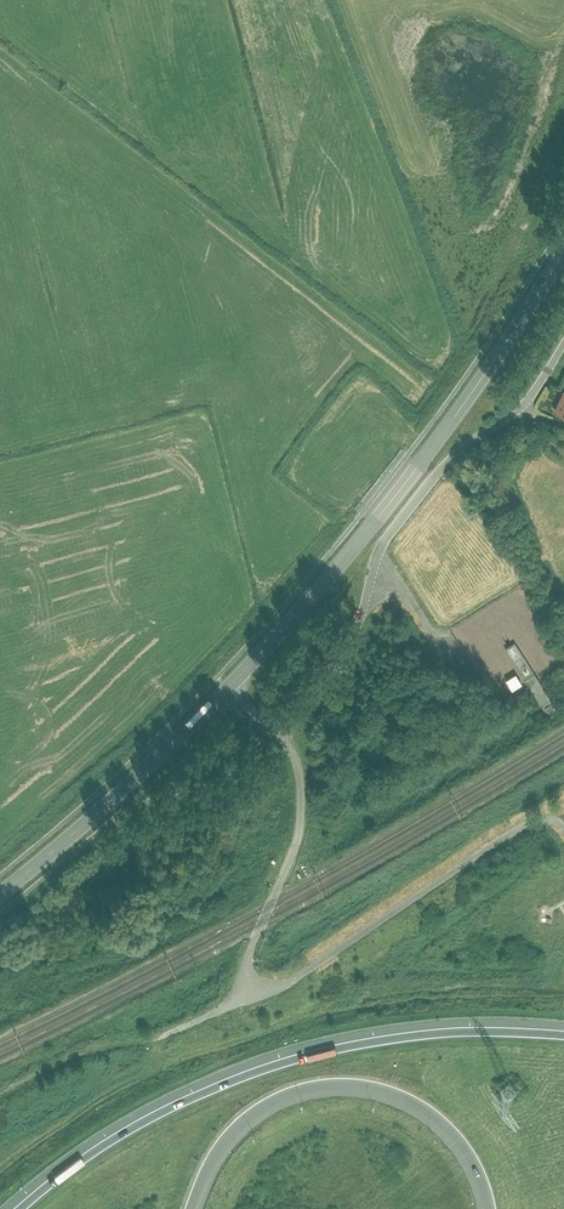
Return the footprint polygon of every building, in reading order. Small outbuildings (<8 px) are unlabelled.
[(524,637),(517,643),(525,654),(532,648),(524,637)] [(515,642),(506,648),(529,685),(536,696),(540,702),(545,709),(553,721),(562,716),(554,704),(555,703),(547,691),(539,679),(515,642)] [(523,683),(517,674),(508,681),(513,690),(523,683)] [(553,721),(563,739),(563,719),(562,716),(553,721)]
